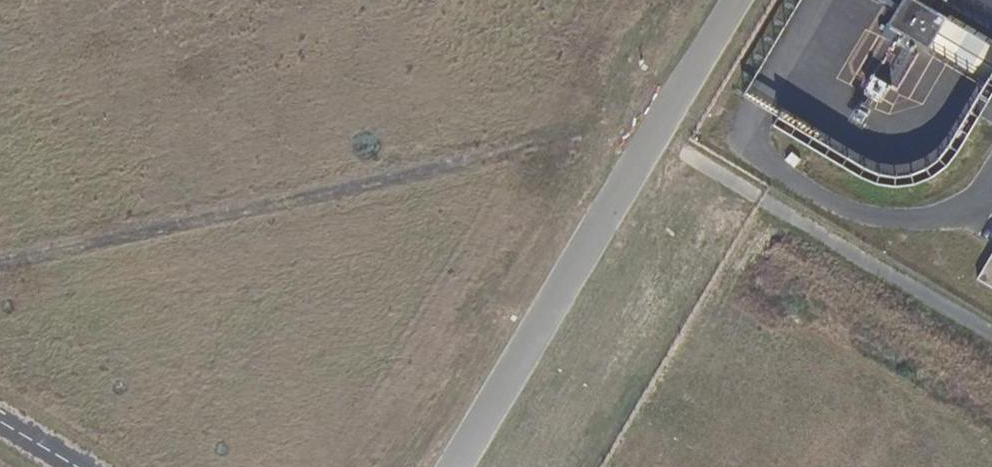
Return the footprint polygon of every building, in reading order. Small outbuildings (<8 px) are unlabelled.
[(947,17),(918,0),(902,0),(888,24),(929,49),(947,17)] [(880,100),(889,84),(874,76),(865,91),(880,100)] [(977,280),(991,288),(991,255),(977,280)]
